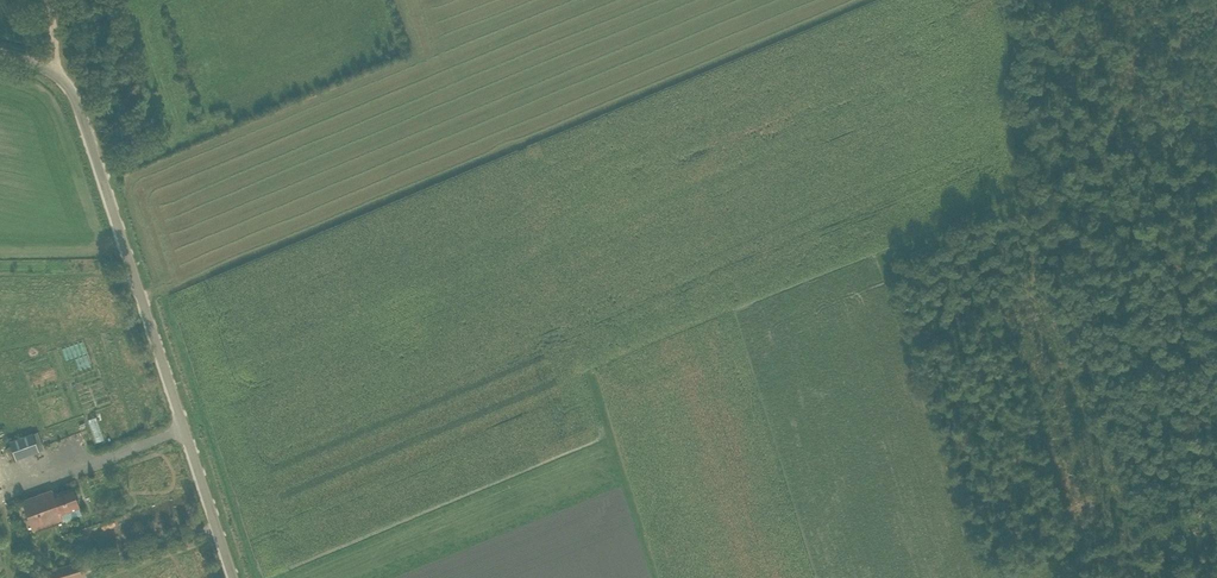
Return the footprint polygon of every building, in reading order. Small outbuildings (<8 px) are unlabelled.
[(44,450),(37,432),(9,442),(16,461),(44,450)] [(46,492),(23,500),(33,530),(57,521),(62,519),(60,514),(78,507),(71,488),(53,495),(51,490),(46,492)] [(34,575),(35,577),(85,577),(87,577),(82,561),(34,575)]
